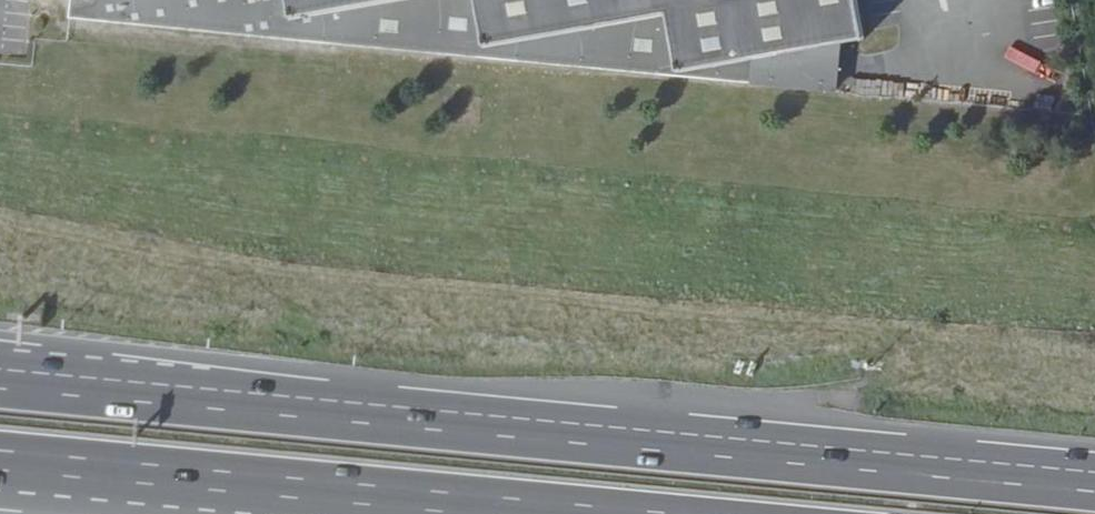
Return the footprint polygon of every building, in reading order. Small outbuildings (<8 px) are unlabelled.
[(858,0),(104,0),(108,25),(839,93),(843,43),(865,39),(858,0)]
